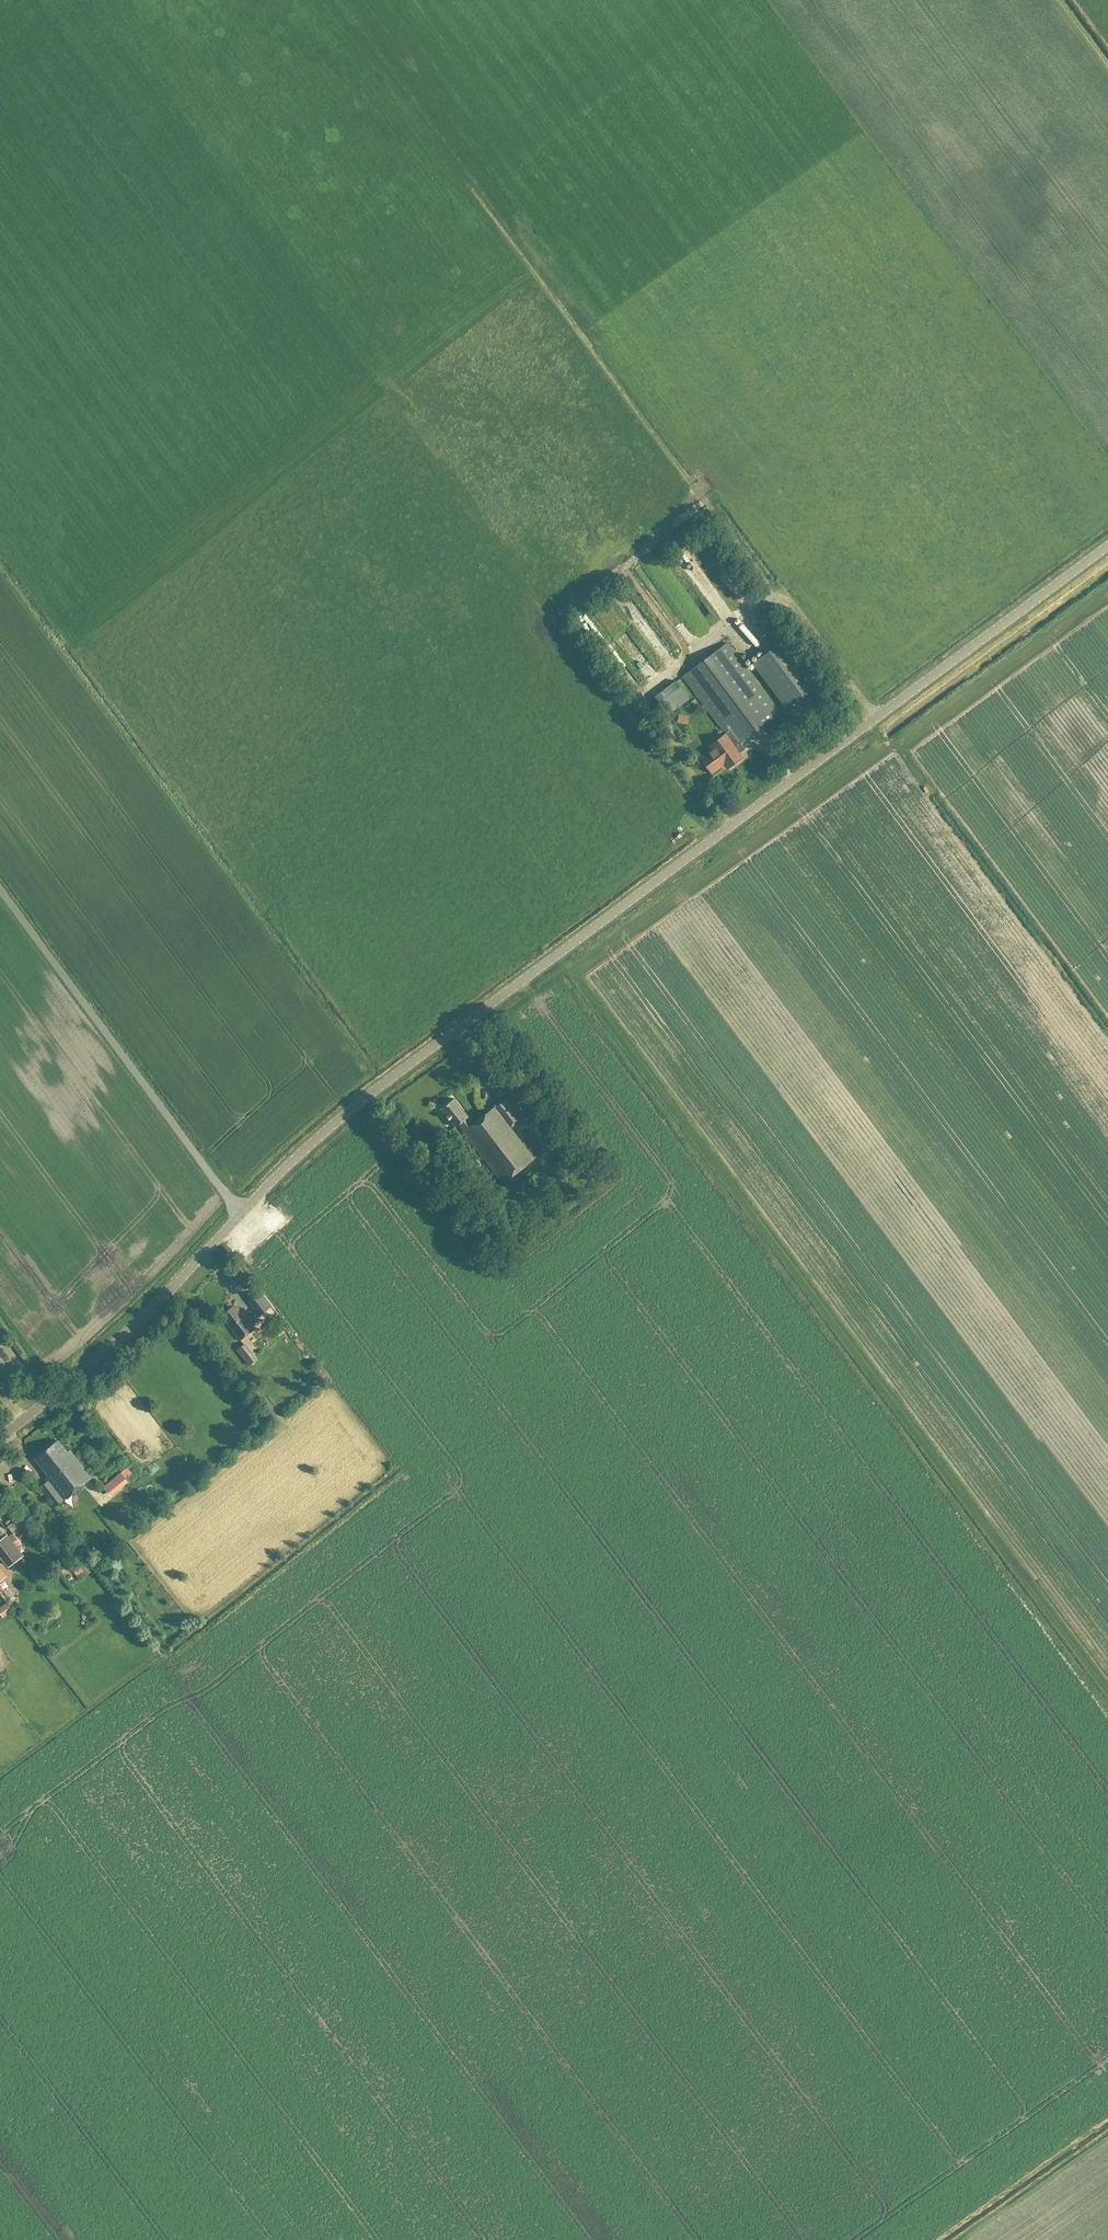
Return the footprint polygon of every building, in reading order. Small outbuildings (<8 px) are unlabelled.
[(655,573),(665,565),(660,559),(650,567),(655,573)] [(739,585),(732,593),(745,604),(752,596),(739,585)] [(686,622),(679,626),(684,635),(691,631),(686,622)] [(787,708),(818,685),(785,640),(753,664),(787,708)] [(683,677),(726,734),(716,741),(719,745),(700,759),(711,774),(725,764),(728,769),(741,759),(738,754),(743,750),(739,744),(779,714),(727,644),(683,677)] [(668,715),(689,700),(676,682),(655,698),(668,715)] [(690,716),(679,713),(677,722),(688,725),(690,716)] [(533,1159),(510,1128),(519,1121),(502,1100),(472,1123),(453,1099),(440,1109),(454,1127),(458,1124),(463,1130),(463,1131),(478,1152),(502,1183),(533,1159)] [(259,1292),(248,1301),(259,1316),(271,1307),(259,1292)] [(253,1330),(249,1324),(237,1308),(234,1310),(232,1307),(223,1314),(225,1316),(223,1318),(240,1341),(253,1330)] [(256,1360),(244,1345),(238,1350),(249,1366),(256,1360)] [(54,1507),(90,1478),(69,1451),(66,1453),(57,1442),(35,1459),(47,1475),(45,1479),(48,1482),(40,1489),(54,1507)] [(104,1483),(111,1492),(128,1477),(121,1469),(104,1483)] [(8,1471),(0,1476),(7,1486),(14,1481),(8,1471)] [(21,1544),(13,1534),(6,1540),(14,1550),(21,1544)] [(4,1537),(0,1540),(0,1554),(13,1572),(24,1564),(4,1537)] [(13,1606),(7,1599),(0,1606),(0,1609),(5,1614),(13,1606)]
